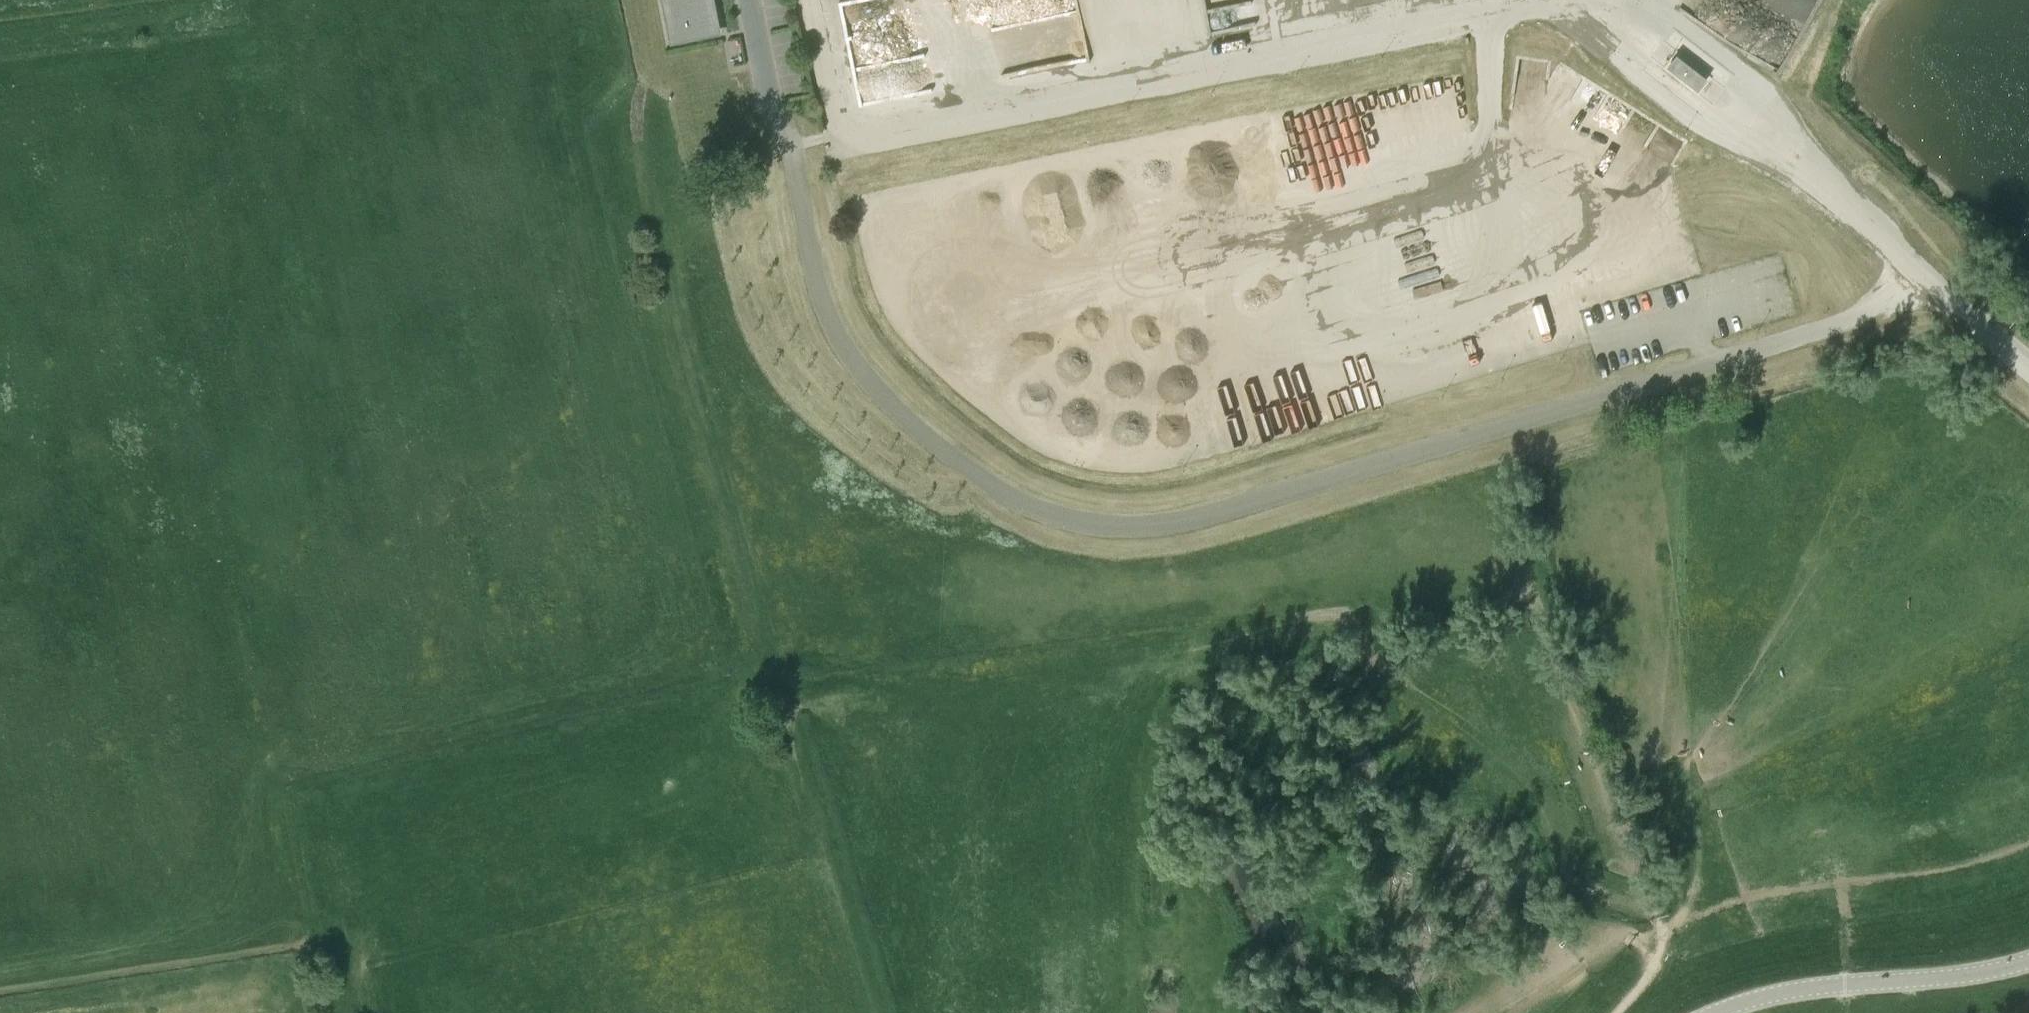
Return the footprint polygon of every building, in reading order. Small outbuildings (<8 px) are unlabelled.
[(669,45),(721,35),(714,0),(661,0),(669,45)] [(1670,68),(1698,90),(1706,79),(1678,57),(1670,68)] [(1331,124),(1326,103),(1271,115),(1277,143),(1308,136),(1305,119),(1321,115),(1323,126),(1331,124)]
